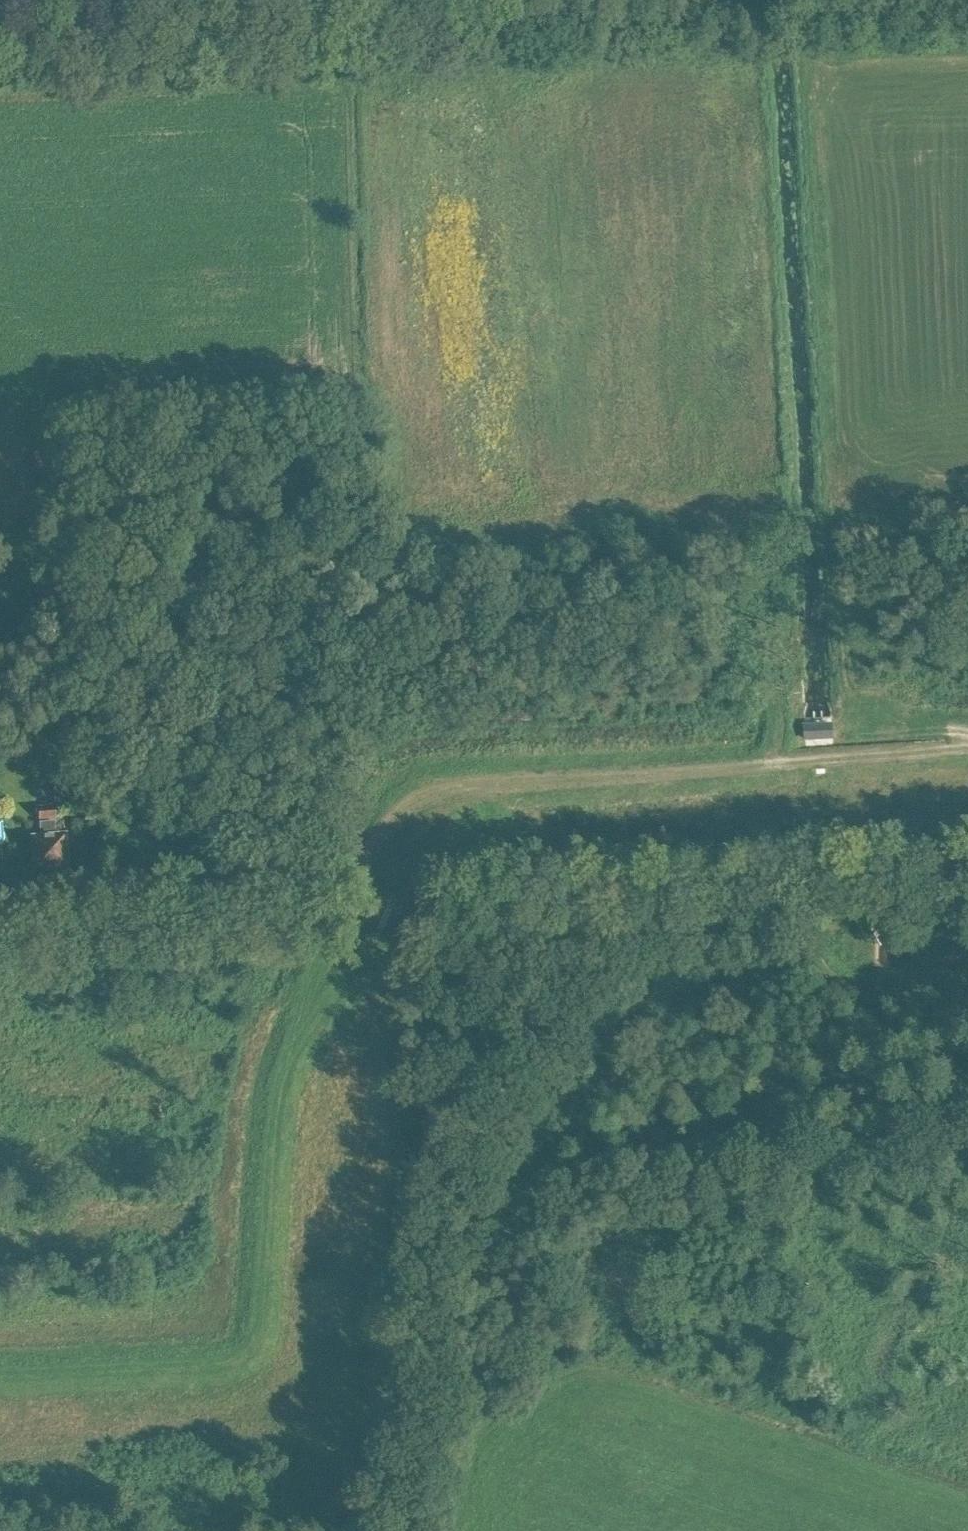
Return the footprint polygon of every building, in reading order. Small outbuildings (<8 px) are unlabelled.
[(53,804),(37,806),(39,819),(54,818),(53,804)] [(40,835),(32,836),(33,849),(35,869),(68,866),(66,846),(65,833),(57,834),(55,820),(39,822),(40,835)] [(580,938),(562,939),(563,950),(581,948),(580,938)]
